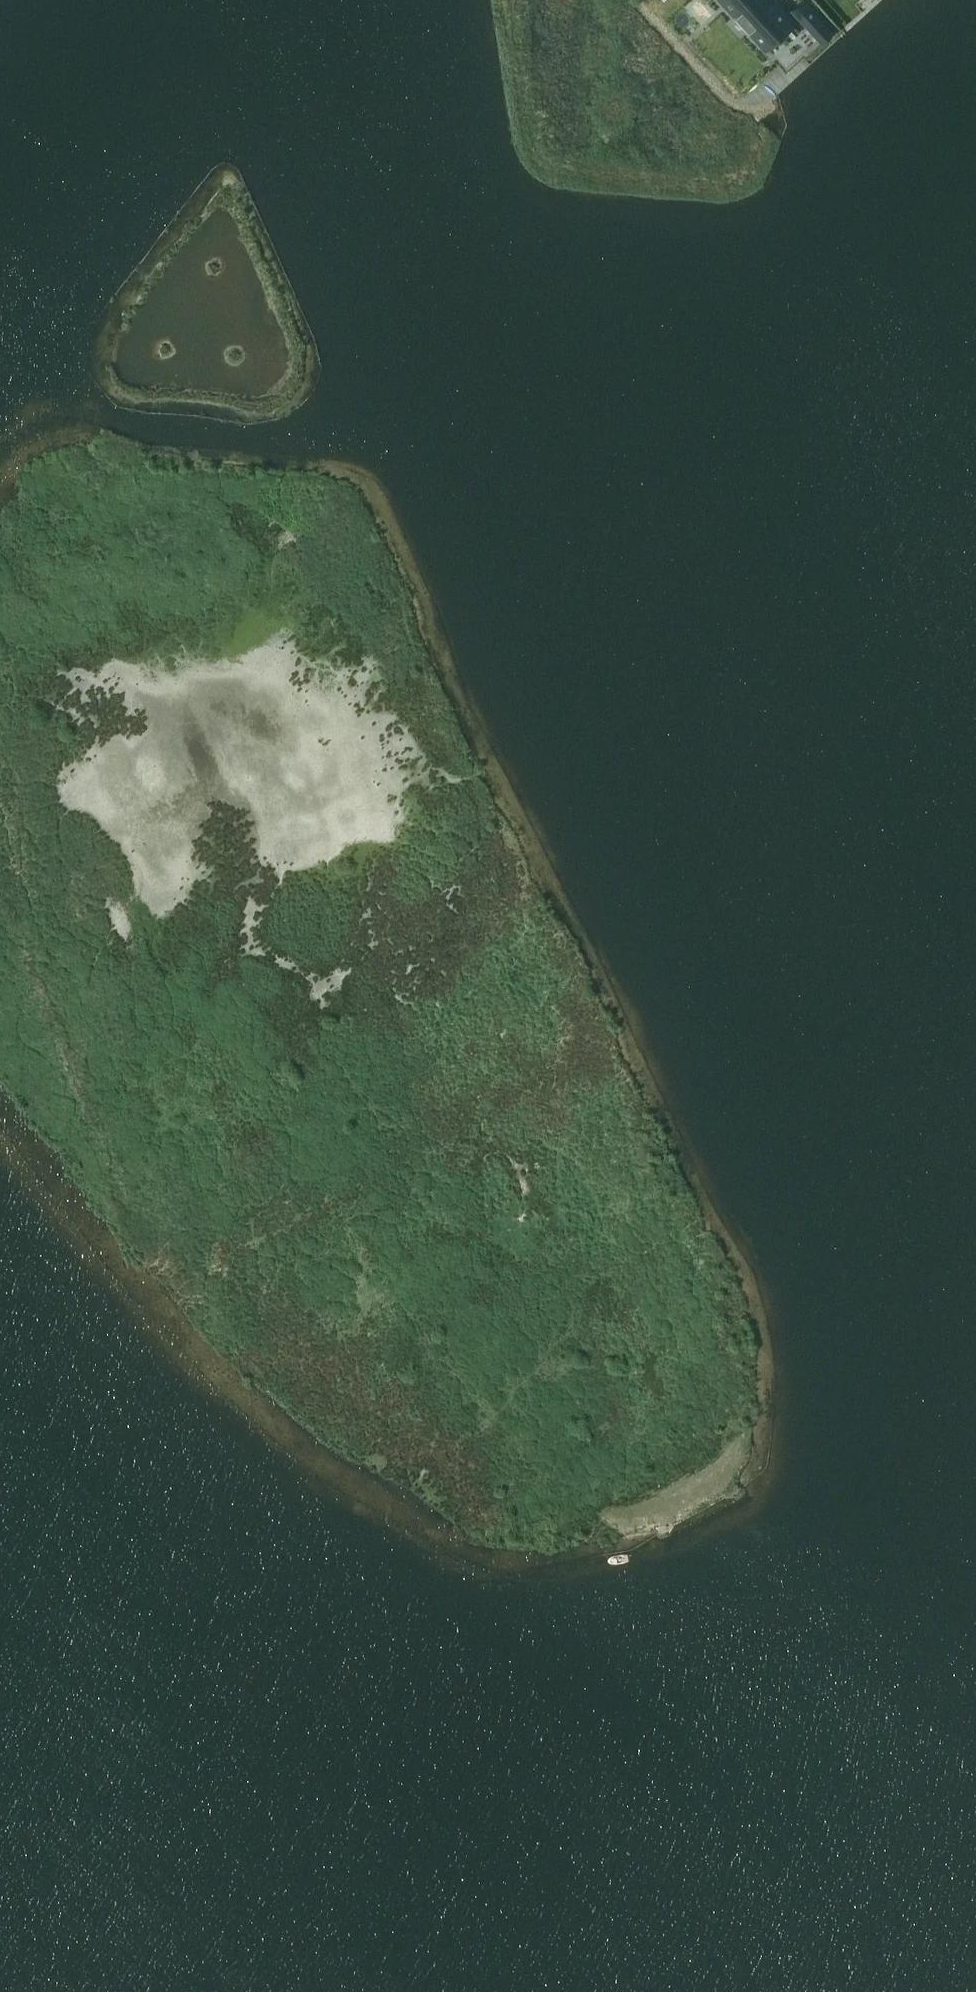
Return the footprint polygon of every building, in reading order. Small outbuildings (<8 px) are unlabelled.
[(766,47),(793,22),(773,0),(723,0),(766,47)] [(813,4),(802,13),(822,36),(833,26),(813,4)]
